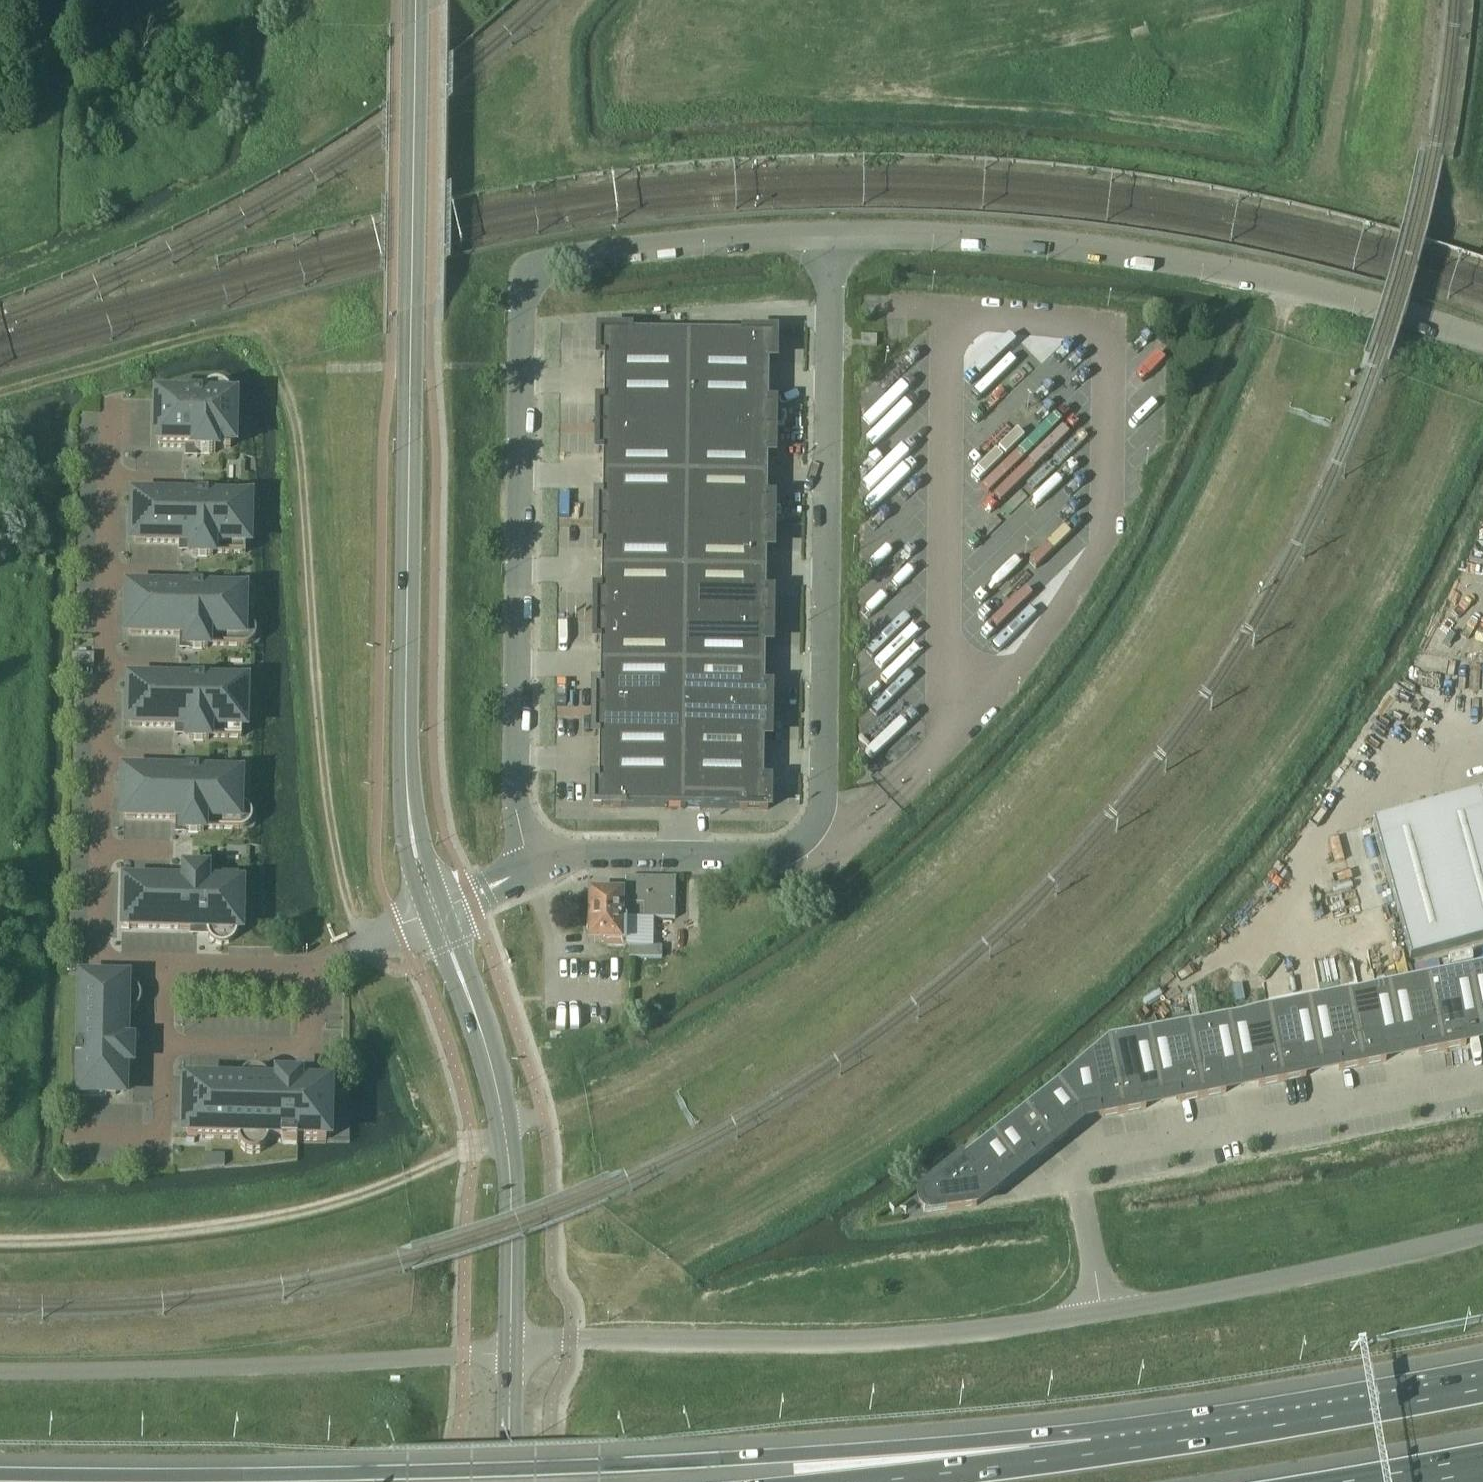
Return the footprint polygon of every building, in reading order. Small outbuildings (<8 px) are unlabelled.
[(688,384),(689,336),(627,335),(627,334),(598,334),(598,360),(600,360),(600,359),(603,359),(603,383),(688,384)] [(688,384),(768,385),(768,361),(772,361),(772,362),(773,362),(774,336),(745,336),(745,337),(689,336),(688,384)] [(876,348),(876,338),(860,337),(860,348),(876,348)] [(687,432),(688,384),(603,383),(602,406),(599,406),(599,405),(597,405),(597,431),(687,432)] [(768,408),(768,385),(688,384),(687,432),(772,433),(773,407),(771,407),(771,408),(768,408)] [(202,397),(201,399),(188,399),(188,403),(162,403),(162,400),(154,400),(153,430),(156,430),(156,440),(159,440),(159,448),(195,449),(194,454),(197,454),(197,455),(200,455),(200,456),(209,456),(209,455),(212,455),(212,454),(214,454),(214,449),(230,449),(230,440),(232,441),(232,438),(234,438),(234,436),(232,436),(233,418),(234,417),(234,416),(233,416),(233,413),(231,413),(231,404),(231,402),(230,400),(229,398),(228,396),(227,394),(226,393),(224,391),(222,390),(220,389),(218,389),(216,389),(214,389),(211,389),(209,390),(207,391),(206,392),(204,393),(203,395),(202,397)] [(687,478),(687,432),(597,431),(597,454),(598,454),(598,453),(602,453),(601,477),(687,478)] [(772,456),(772,433),(687,432),(687,478),(767,479),(767,455),(770,456),(772,456)] [(686,526),(687,478),(601,477),(601,500),(598,500),(598,499),(596,499),(596,525),(686,526)] [(766,502),(767,479),(687,478),(686,526),(771,527),(771,502),(770,502),(766,502)] [(246,509),(246,500),(208,499),(208,495),(194,495),(194,499),(138,498),(138,495),(130,495),(130,525),(132,525),(132,535),(135,535),(135,543),(192,544),(192,556),(195,556),(195,557),(197,557),(197,559),(207,559),(207,558),(209,558),(209,557),(212,557),(212,554),(244,555),(245,536),(247,536),(247,534),(249,534),(249,532),(247,532),(248,513),(249,513),(249,512),(248,512),(248,509),(246,509)] [(686,572),(686,526),(596,525),(595,548),(597,548),(600,548),(600,571),(686,572)] [(771,551),(771,527),(686,526),(686,572),(765,573),(766,550),(769,550),(769,551),(771,551)] [(685,620),(686,572),(600,571),(600,595),(596,595),(596,594),(595,594),(594,619),(685,620)] [(765,597),(765,573),(686,572),(685,620),(770,621),(770,596),(768,596),(768,597),(765,597)] [(246,621),(243,621),(243,600),(240,600),(241,592),(202,591),(202,587),(188,587),(188,591),(130,589),(130,598),(128,598),(128,601),(126,601),(126,603),(128,603),(127,621),(126,621),(126,623),(127,623),(127,626),(130,626),(129,635),(187,636),(187,648),(189,648),(189,649),(192,649),(192,651),(201,651),(201,650),(204,649),(207,649),(207,646),(242,647),(245,647),(247,646),(249,645),(251,644),(253,642),(254,640),(254,639),(255,638),(255,637),(256,635),(256,633),(255,631),(255,630),(254,628),(253,627),(253,625),(252,624),(250,623),(247,622),(246,621)] [(684,667),(685,620),(594,619),(594,643),(596,643),(596,642),(599,642),(599,666),(684,667)] [(769,645),(770,621),(685,620),(684,667),(764,668),(764,644),(768,644),(768,645),(769,645)] [(93,656),(71,655),(71,666),(93,667),(93,656)] [(684,714),(684,667),(599,666),(599,689),(595,689),(595,688),(594,688),(593,714),(684,714)] [(764,691),(764,668),(684,667),(684,714),(769,716),(769,691),(767,691),(764,691)] [(193,741),(193,743),(203,743),(203,742),(205,742),(205,741),(208,741),(208,738),(240,739),(241,720),(243,720),(243,718),(245,718),(245,716),(243,716),(244,697),(245,697),(245,696),(244,696),(244,693),(241,693),(242,684),(203,683),(204,679),(190,679),(190,683),(134,681),(134,679),(126,679),(125,709),(128,709),(128,719),(131,719),(131,727),(188,728),(188,740),(190,740),(190,741),(193,741)] [(683,762),(684,714),(593,714),(593,737),(595,737),(595,736),(598,737),(598,760),(683,762)] [(768,740),(769,716),(684,714),(683,762),(763,763),(763,739),(767,739),(767,740),(768,740)] [(682,809),(683,762),(598,760),(597,783),(594,783),(592,783),(592,808),(621,808),(682,809)] [(763,786),(763,763),(683,762),(682,809),(739,809),(739,810),(767,810),(768,785),(766,785),(766,786),(763,786)] [(241,805),(239,805),(239,784),(236,784),(236,776),(198,775),(198,771),(184,771),(184,775),(126,773),(126,782),(124,782),(124,785),(122,785),(122,787),(124,787),(123,805),(122,805),(122,807),(123,807),(123,810),(125,810),(125,819),(183,820),(183,832),(185,832),(185,833),(188,833),(188,835),(197,835),(197,833),(200,833),(202,833),(203,830),(238,831),(240,831),(243,830),(245,829),(246,829),(247,827),(249,826),(250,823),(251,822),(251,821),(252,818),(251,816),(251,814),(250,813),(250,811),(249,810),(247,808),(246,807),(245,806),(242,805),(241,805)] [(1372,824),(1409,961),(1482,940),(1482,806),(1480,794),(1372,824)] [(235,936),(237,931),(237,922),(239,922),(239,919),(241,919),(241,918),(239,918),(240,899),(241,899),(241,897),(240,897),(240,895),(237,895),(238,876),(205,875),(205,873),(202,873),(202,872),(200,872),(200,870),(190,870),(190,871),(188,871),(188,872),(185,872),(185,884),(127,883),(127,891),(124,891),(124,901),(121,901),(121,930),(128,931),(128,929),(193,930),(193,927),(206,927),(206,930),(206,933),(207,935),(209,939),(210,941),(212,943),(216,945),(219,946),(222,946),(226,945),(229,944),(231,943),(232,941),(233,940),(235,938),(235,936)] [(586,916),(674,916),(675,879),(625,879),(625,894),(589,894),(589,903),(586,906),(586,916)] [(674,920),(674,916),(586,916),(586,930),(589,933),(589,942),(607,942),(606,948),(625,948),(625,919),(674,920)] [(629,959),(661,959),(661,948),(629,948),(629,959)] [(1468,972),(1480,1037),(1482,1036),(1482,969),(1468,972)] [(1464,1044),(1463,1040),(1480,1037),(1468,972),(1427,980),(1441,1050),(1465,1046),(1465,1044),(1464,1044)] [(129,984),(126,983),(117,983),(117,981),(114,981),(114,979),(113,979),(113,981),(94,980),(94,979),(92,979),(92,980),(90,980),(90,983),(81,982),(79,1048),(75,1048),(75,1061),(79,1061),(78,1090),(76,1090),(76,1098),(105,1099),(106,1096),(115,1096),(115,1093),(123,1093),(124,1065),(129,1065),(129,1062),(130,1062),(130,1060),(132,1060),(132,1050),(130,1050),(131,1048),(130,1048),(130,1045),(124,1045),(125,1014),(128,1014),(131,1013),(132,1012),(134,1011),(136,1009),(138,1008),(139,1005),(140,1003),(140,1002),(141,1000),(141,999),(140,996),(140,994),(139,992),(138,990),(136,988),(134,986),(131,985),(129,984)] [(1417,1053),(1418,1055),(1441,1050),(1427,980),(1388,987),(1400,1053),(1418,1049),(1419,1053),(1417,1053)] [(1400,1053),(1388,987),(1347,995),(1361,1066),(1385,1061),(1385,1060),(1384,1060),(1383,1056),(1400,1053)] [(1337,1069),(1338,1071),(1361,1066),(1347,995),(1307,1003),(1320,1068),(1338,1065),(1339,1069),(1337,1069)] [(1320,1068),(1307,1003),(1267,1011),(1281,1082),(1305,1077),(1305,1076),(1304,1076),(1303,1072),(1320,1068)] [(1281,1082),(1267,1011),(1227,1019),(1240,1084),(1258,1081),(1258,1085),(1257,1085),(1258,1087),(1281,1082)] [(1240,1084),(1227,1019),(1187,1027),(1201,1098),(1225,1093),(1225,1092),(1224,1092),(1223,1088),(1240,1084)] [(1177,1101),(1178,1103),(1201,1098),(1187,1027),(1147,1035),(1160,1100),(1178,1097),(1178,1101),(1177,1101)] [(1145,1107),(1144,1108),(1143,1104),(1160,1100),(1147,1035),(1107,1043),(1121,1114),(1145,1109),(1145,1107)] [(1097,1117),(1098,1119),(1121,1114),(1107,1043),(1072,1073),(1080,1116),(1098,1113),(1098,1117),(1097,1117)] [(249,1155),(252,1155),(254,1155),(256,1155),(258,1154),(261,1152),(263,1151),(265,1148),(267,1145),(267,1144),(267,1142),(268,1141),(281,1141),(281,1145),(296,1145),(297,1141),(326,1142),(326,1138),(329,1138),(329,1129),(328,1129),(329,1102),(330,1103),(330,1093),(327,1093),(327,1089),(298,1089),(298,1084),(295,1084),(295,1083),(293,1083),(293,1081),(283,1081),(283,1083),(281,1083),(278,1083),(278,1088),(269,1088),(269,1086),(269,1085),(268,1083),(268,1082),(267,1081),(266,1079),(265,1077),(263,1075),(260,1074),(259,1073),(256,1073),(253,1072),(250,1073),(248,1073),(246,1075),(243,1077),(242,1078),(241,1080),(240,1081),(239,1083),(239,1085),(238,1087),(188,1086),(188,1090),(184,1090),(184,1099),(185,1099),(185,1125),(183,1125),(183,1135),(187,1135),(187,1139),(237,1140),(237,1142),(238,1144),(239,1146),(240,1149),(242,1151),(243,1152),(244,1153),(245,1154),(247,1154),(249,1155)] [(1080,1116),(1072,1073),(1055,1088),(1024,1113),(1051,1147),(1070,1132),(1069,1131),(1068,1131),(1065,1128),(1080,1116)] [(1051,1147),(1024,1113),(992,1138),(1015,1168),(1029,1157),(1032,1160),(1031,1161),(1032,1162),(1051,1147)] [(960,1164),(987,1198),(1006,1183),(1005,1181),(1004,1182),(1001,1179),(1015,1168),(992,1138),(960,1164)] [(932,1213),(976,1207),(987,1198),(960,1164),(923,1193),(922,1194),(921,1195),(920,1197),(919,1202),(920,1207),(923,1211),(927,1213),(932,1213)]
